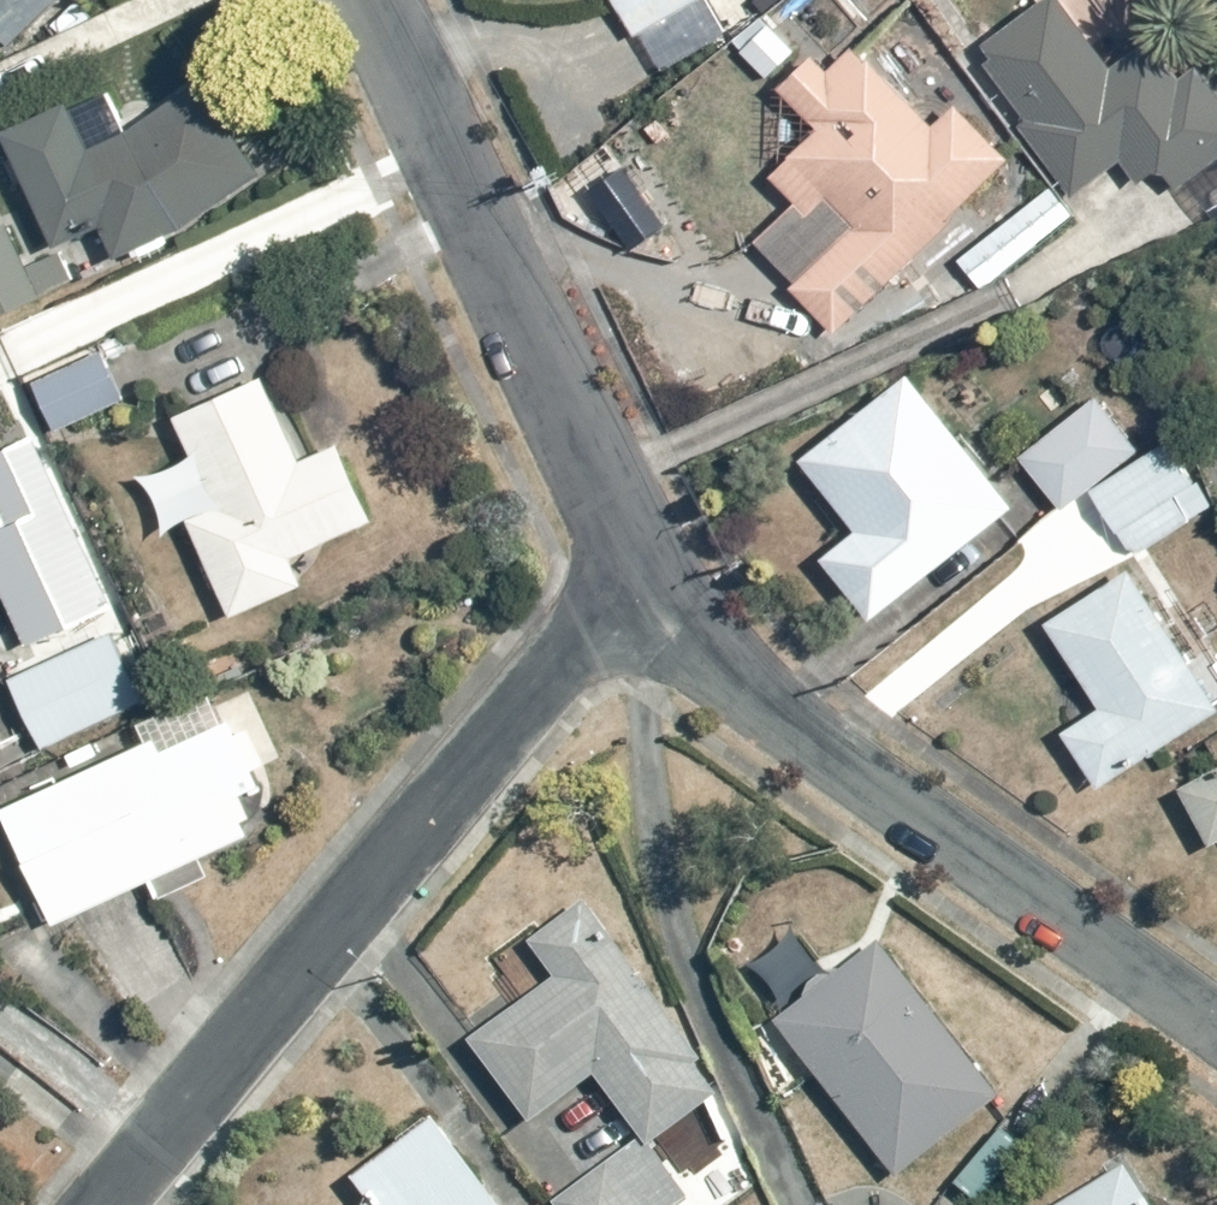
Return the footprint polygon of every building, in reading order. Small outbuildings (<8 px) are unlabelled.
[(12,50),(58,0),(0,0),(0,39),(12,50)] [(629,43),(706,0),(606,0),(629,43)] [(1058,1),(977,55),(1069,195),(1118,163),(1137,191),(1158,177),(1167,190),(1216,157),(1216,129),(1147,23),(1096,58),(1058,1)] [(772,20),(739,52),(770,83),(802,51),(772,20)] [(772,178),(792,200),(749,241),(792,286),(786,292),(828,336),(1006,165),(931,87),(915,103),(861,47),(831,76),(814,59),(779,93),(819,133),(772,178)] [(72,101),(5,131),(56,248),(98,229),(112,261),(131,253),(138,270),(202,242),(193,220),(266,188),(219,81),(120,124),(109,98),(77,111),(72,101)] [(0,235),(0,320),(74,289),(59,253),(26,267),(11,231),(0,235)] [(99,346),(30,371),(53,436),(123,411),(99,346)] [(816,557),(869,625),(1014,511),(908,376),(797,464),(850,531),(816,557)] [(281,380),(181,419),(194,452),(140,473),(163,533),(185,524),(222,618),(304,586),(294,558),(375,527),(341,441),(310,453),(281,380)] [(1136,558),(1212,507),(1166,438),(1157,444),(1117,385),(1017,453),(1060,516),(1093,494),(1136,558)] [(1098,792),(1216,714),(1216,695),(1133,566),(1109,581),(1095,560),(1027,604),(1095,708),(1059,732),(1098,792)] [(113,631),(7,681),(41,755),(147,704),(113,631)] [(0,801),(0,833),(41,928),(140,885),(150,908),(217,879),(210,862),(275,834),(210,686),(138,717),(146,736),(95,759),(87,742),(60,753),(68,771),(0,801)] [(1181,793),(1213,853),(1216,850),(1216,774),(1181,793)] [(465,1043),(528,1124),(594,1072),(650,1145),(714,1095),(696,1072),(708,1062),(580,897),(523,942),(550,977),(465,1043)] [(796,931),(747,968),(781,1012),(770,1021),(895,1184),(963,1132),(981,1156),(1032,1117),(1003,1079),(992,1087),(880,940),(831,978),(796,931)] [(347,1180),(364,1204),(503,1204),(441,1116),(347,1180)] [(641,1142),(551,1199),(555,1204),(685,1204),(644,1140),(641,1142)] [(1124,1166),(1065,1204),(1149,1204),(1124,1166)]
